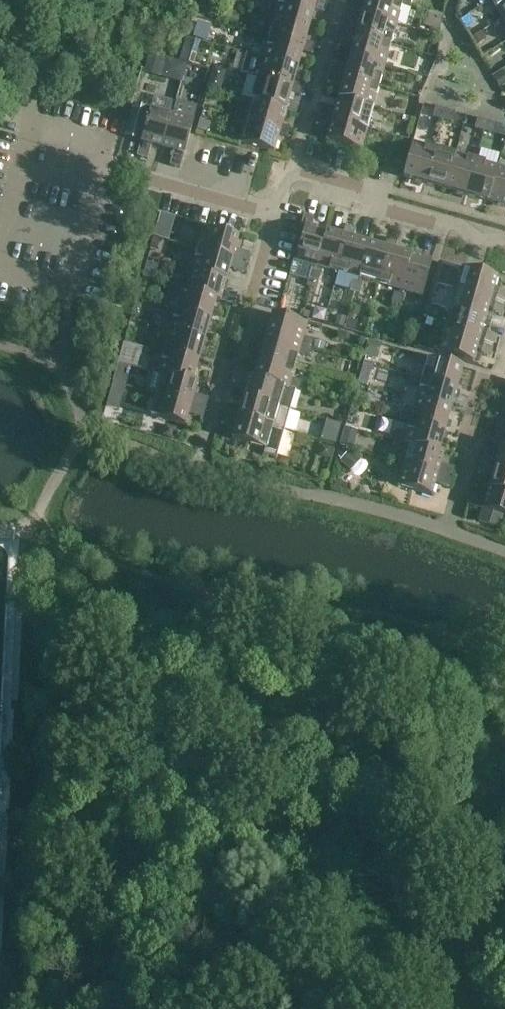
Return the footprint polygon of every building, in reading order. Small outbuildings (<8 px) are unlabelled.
[(274,17),(309,27),(313,11),(314,6),(294,0),(279,0),(274,17)] [(314,6),(313,11),(323,14),(325,4),(316,1),(316,0),(294,0),(314,6)] [(402,4),(389,0),(366,0),(362,15),(396,24),(402,4)] [(491,1),(502,19),(504,17),(504,0),(492,0),(491,1)] [(425,27),(438,31),(442,15),(429,11),(425,27)] [(390,45),(396,24),(362,15),(356,36),(390,45)] [(469,16),(459,22),(465,31),(475,25),(469,16)] [(274,17),(268,38),(303,48),(301,52),(311,55),(314,45),(304,43),(309,27),(274,17)] [(341,31),(351,34),(354,25),(344,22),(341,31)] [(351,34),(341,31),(338,41),(348,44),(351,34)] [(481,33),(471,39),(475,47),(486,41),(481,33)] [(384,66),(390,45),(356,36),(350,56),(384,66)] [(268,38),(262,59),(297,69),(301,52),(303,48),(268,38)] [(241,75),(256,80),(291,89),(290,94),(299,97),(302,87),(292,84),(297,69),(262,59),(246,55),(241,75)] [(160,77),(164,60),(147,56),(143,73),(160,77)] [(378,87),(384,66),(350,56),(344,77),(378,87)] [(329,73),(339,76),(342,66),(332,63),(329,73)] [(492,77),(499,88),(504,84),(504,75),(502,70),(492,77)] [(339,76),(329,73),(327,83),(337,86),(339,76)] [(372,108),(378,87),(344,77),(338,98),(372,108)] [(256,80),(251,100),(285,110),(289,94),(291,89),(256,80)] [(245,104),(247,94),(237,91),(235,101),(245,104)] [(367,128),(372,108),(338,98),(332,119),(367,128)] [(251,100),(245,121),(279,131),(278,136),(287,139),(290,129),(281,126),(285,110),(251,100)] [(133,104),(124,137),(141,142),(150,109),(133,104)] [(318,115),(328,118),(330,108),(320,105),(318,115)] [(150,109),(141,142),(162,148),(172,114),(150,108),(150,109)] [(442,121),(445,111),(435,108),(432,118),(442,121)] [(445,111),(442,121),(452,123),(454,113),(445,111)] [(172,114),(162,148),(183,154),(193,120),(172,114)] [(328,118),(318,115),(315,124),(325,127),(328,118)] [(367,128),(332,119),(326,140),(360,150),(367,128)] [(483,132),(486,122),(477,120),(474,130),(483,132)] [(206,134),(209,124),(199,121),(196,131),(206,134)] [(245,121),(239,143),(273,153),(278,136),(279,131),(245,121)] [(486,122),(483,132),(493,135),(496,125),(486,122)] [(424,183),(434,149),(412,143),(403,177),(424,183)] [(147,160),(150,150),(139,147),(136,157),(147,160)] [(455,155),(434,149),(424,183),(445,189),(455,155)] [(445,189),(466,195),(475,161),(455,155),(445,189)] [(179,169),(182,159),(172,156),(169,166),(179,169)] [(466,195),(487,201),(496,167),(475,161),(466,195)] [(487,201),(504,206),(504,169),(496,167),(487,201)] [(317,267),(326,232),(310,228),(313,218),(303,216),(301,226),(305,227),(295,261),(317,267)] [(337,273),(358,278),(368,244),(352,240),(355,230),(345,227),(342,237),(347,238),(337,273)] [(197,250),(232,259),(238,238),(203,228),(197,250)] [(342,237),(326,232),(317,267),(337,273),(347,238),(342,237)] [(379,284),(400,290),(409,256),(394,251),(396,242),(386,239),(384,249),(389,250),(379,284)] [(358,278),(379,284),(389,250),(384,249),(368,244),(358,278)] [(226,280),(232,259),(197,250),(191,270),(226,280)] [(236,261),(246,263),(249,254),(239,251),(236,261)] [(431,262),(409,256),(400,290),(421,296),(431,262)] [(246,263),(236,261),(233,270),(243,273),(246,263)] [(415,349),(437,355),(477,366),(480,355),(489,358),(491,350),(482,348),(483,345),(484,341),(493,344),(495,337),(486,334),(489,324),(492,314),(501,316),(503,309),(494,306),(495,303),(496,300),(504,303),(504,301),(504,294),(498,292),(501,281),(461,270),(439,264),(415,349)] [(191,270),(186,290),(186,291),(215,300),(215,301),(220,302),(226,280),(191,270)] [(317,283),(320,273),(310,270),(308,280),(317,283)] [(359,295),(362,285),(352,282),(349,292),(359,295)] [(209,320),(215,301),(215,300),(186,291),(186,290),(170,286),(168,295),(179,298),(175,311),(209,320)] [(234,306),(237,295),(227,293),(224,303),(234,306)] [(400,306),(403,296),(393,293),(390,303),(400,306)] [(327,310),(315,307),(311,319),(324,322),(327,310)] [(204,341),(209,320),(175,311),(172,323),(161,320),(158,328),(204,341)] [(306,324),(272,315),(266,336),(311,349),(313,341),(302,338),(306,324)] [(347,318),(338,315),(335,325),(344,327),(347,318)] [(356,321),(348,319),(346,327),(354,330),(356,321)] [(198,362),(204,341),(158,328),(156,337),(167,340),(163,352),(198,362)] [(266,336),(260,357),(294,367),(298,354),(309,357),(311,349),(266,336)] [(381,344),(369,341),(364,355),(377,359),(381,344)] [(192,383),(192,382),(198,362),(163,352),(160,365),(149,362),(121,354),(118,363),(130,367),(153,373),(162,376),(162,374),(192,383)] [(421,380),(456,390),(462,368),(417,356),(414,365),(425,368),(421,380)] [(260,357),(254,377),(254,378),(284,386),(283,387),(294,390),(299,392),(302,382),(291,379),(294,367),(260,357)] [(130,367),(118,363),(113,381),(125,384),(130,367)] [(245,374),(235,371),(232,382),(242,385),(245,374)] [(153,373),(147,392),(156,395),(191,405),(197,383),(192,382),(192,383),(162,374),(162,376),(153,373)] [(243,397),(289,410),(294,390),(283,387),(284,386),(254,378),(254,377),(250,375),(243,397)] [(450,411),(456,390),(421,380),(418,393),(407,390),(405,398),(450,411)] [(125,384),(113,381),(106,405),(119,409),(126,384),(125,384)] [(191,405),(156,395),(150,417),(184,426),(191,405)] [(195,406),(205,409),(208,399),(198,396),(195,406)] [(243,397),(238,418),(283,431),(289,410),(243,397)] [(444,431),(450,411),(405,398),(402,406),(413,409),(410,422),(444,431)] [(223,414),(233,417),(236,407),(226,404),(223,414)] [(205,409),(195,406),(192,416),(202,419),(205,409)] [(233,417),(223,414),(220,424),(230,426),(233,417)] [(283,431),(238,418),(232,440),(265,449),(263,455),(276,458),(283,431)] [(340,425),(327,421),(322,441),(335,445),(340,425)] [(438,452),(438,451),(444,431),(410,422),(406,434),(395,431),(393,441),(408,445),(408,444),(438,452)] [(357,430),(344,426),(339,446),(351,449),(357,430)] [(179,431),(167,428),(165,437),(176,440),(179,431)] [(408,445),(403,464),(437,474),(443,452),(438,451),(438,452),(408,444),(408,445)] [(494,468),(504,471),(504,447),(501,446),(494,468)] [(361,460),(349,449),(340,459),(351,470),(361,460)] [(480,464),(490,467),(493,457),(483,454),(480,464)] [(437,474),(403,464),(396,486),(431,496),(437,474)] [(490,467),(480,464),(477,473),(487,476),(490,467)] [(442,476),(452,478),(454,469),(444,466),(442,476)] [(489,489),(504,493),(504,471),(494,468),(489,489)] [(452,478),(442,476),(439,485),(449,488),(452,478)] [(485,500),(471,496),(468,506),(482,510),(498,515),(504,517),(504,493),(489,489),(485,500)] [(494,527),(498,515),(482,510),(478,522),(494,527)]
